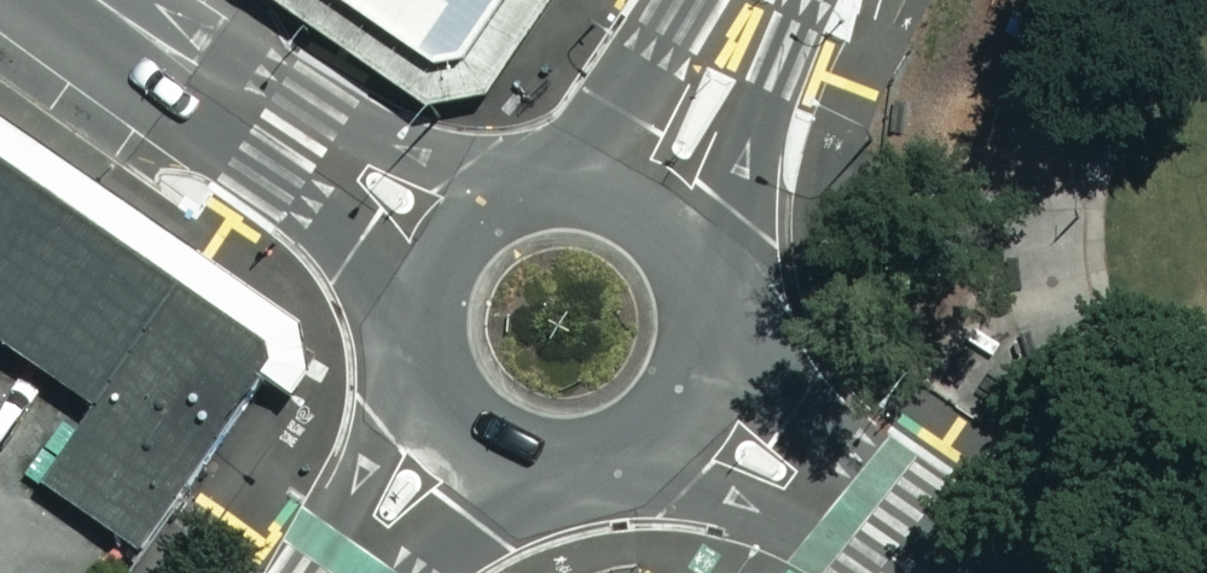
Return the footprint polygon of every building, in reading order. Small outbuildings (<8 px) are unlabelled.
[(452,79),(508,0),(340,0),(452,79)] [(0,152),(0,341),(76,393),(25,467),(137,543),(272,349),(277,342),(0,152)]
